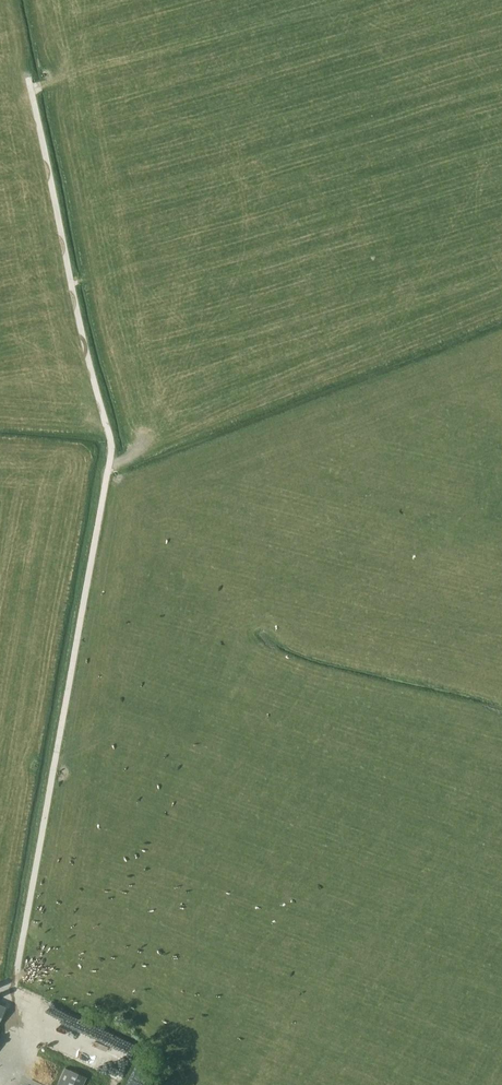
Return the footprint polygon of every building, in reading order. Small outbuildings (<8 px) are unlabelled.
[(57,1084),(58,1084),(82,1084),(86,1077),(65,1067),(57,1084)]
